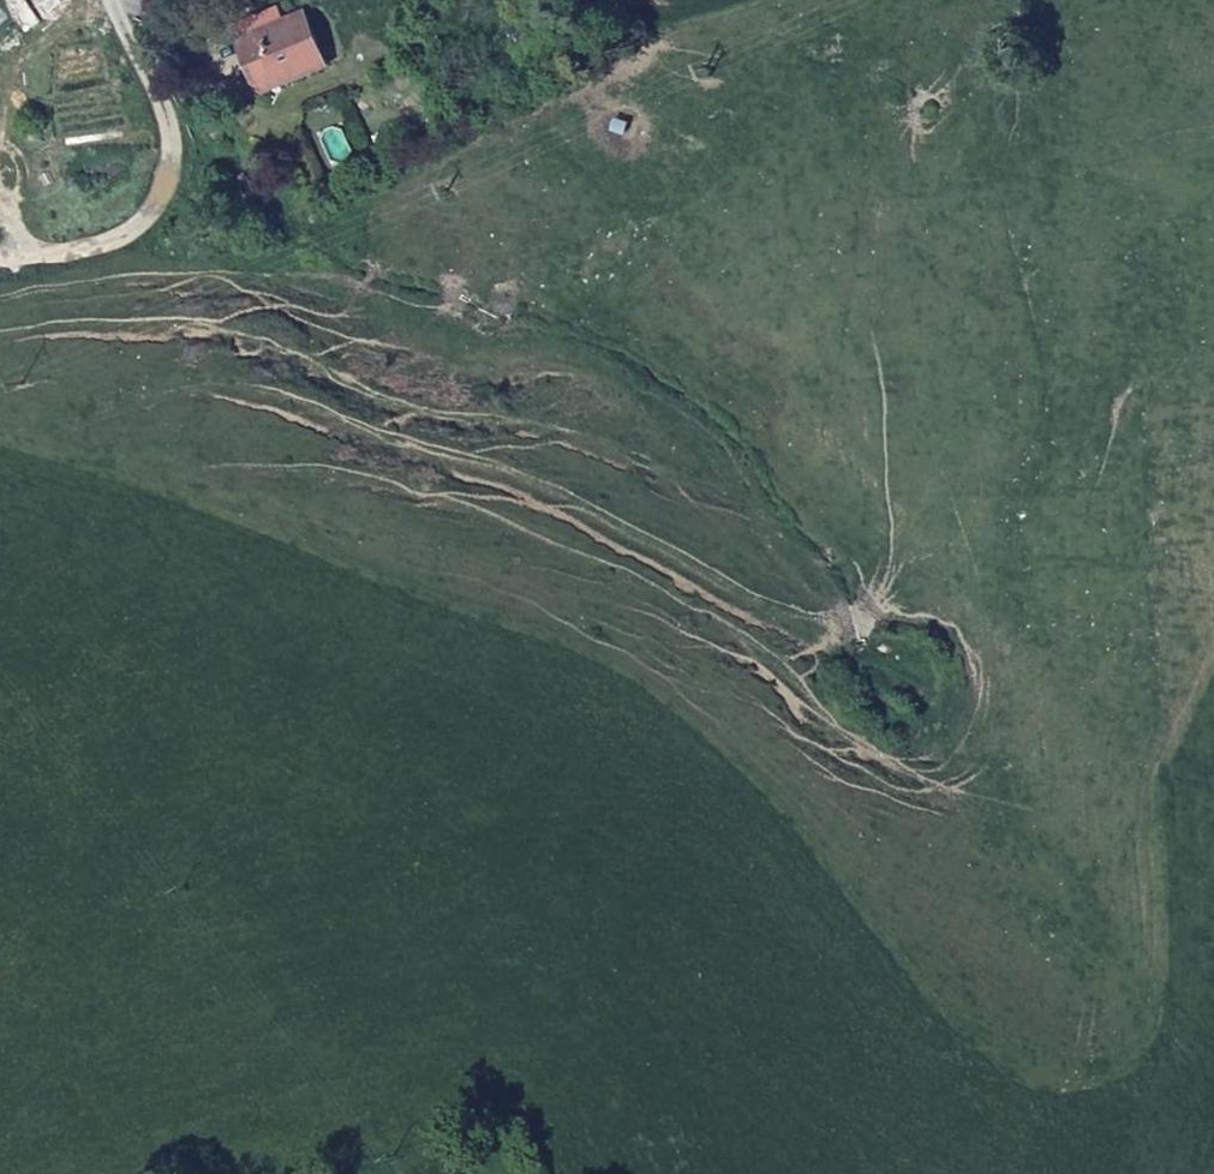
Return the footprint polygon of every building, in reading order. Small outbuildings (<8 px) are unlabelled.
[(316,67),(297,20),(278,27),(273,13),(235,27),(257,90),(316,67)]
